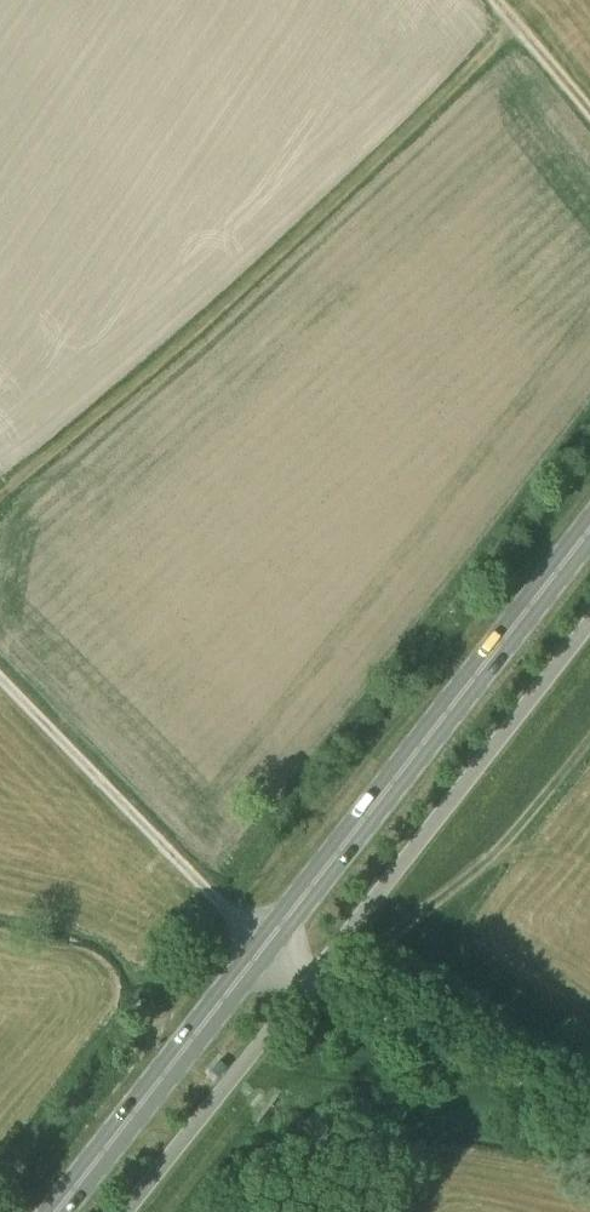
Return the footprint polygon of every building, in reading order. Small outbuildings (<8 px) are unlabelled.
[(219,1060),(210,1071),(218,1078),(227,1067),(219,1060)]
